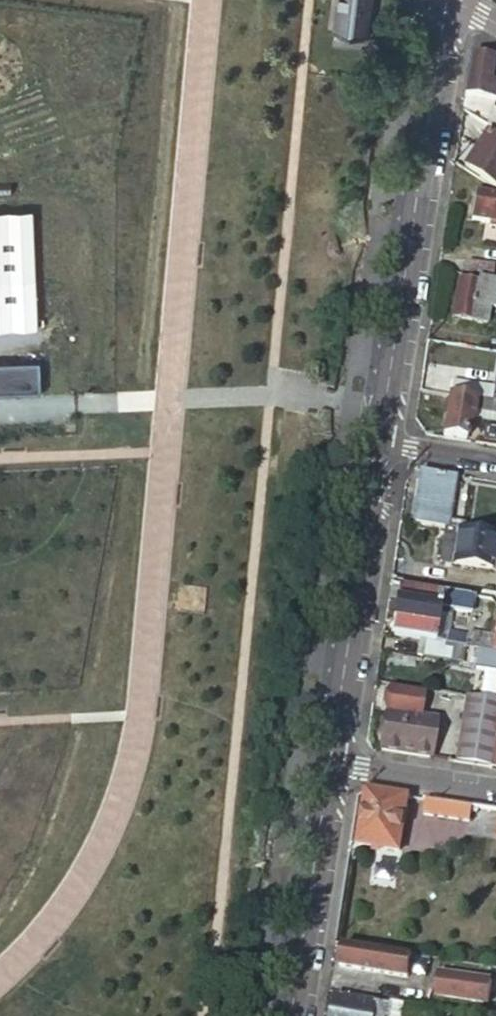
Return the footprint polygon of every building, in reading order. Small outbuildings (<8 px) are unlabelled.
[(330,29),(361,34),(367,0),(335,0),(330,29)] [(464,109),(484,112),(485,100),(489,101),(495,102),(495,61),(494,60),(471,57),(464,109)] [(487,121),(489,101),(485,100),(484,112),(464,109),(464,110),(487,121)] [(481,180),(495,190),(495,140),(489,136),(468,168),(482,178),(481,180)] [(472,218),(495,221),(495,195),(476,191),(472,218)] [(38,311),(33,210),(0,212),(0,313),(38,311)] [(494,261),(468,257),(466,270),(491,274),(494,261)] [(479,274),(478,280),(458,276),(453,316),(488,323),(491,305),(495,307),(495,277),(479,274)] [(42,393),(41,361),(0,363),(0,394),(42,393)] [(449,393),(476,398),(495,401),(495,386),(451,378),(449,393)] [(476,398),(475,400),(449,396),(443,433),(466,436),(468,420),(473,421),(473,418),(495,421),(495,401),(476,398)] [(420,470),(412,522),(443,527),(446,527),(447,519),(454,475),(420,470)] [(461,521),(447,519),(446,527),(460,529),(461,521)] [(460,529),(446,527),(443,527),(437,559),(492,568),(495,544),(495,535),(460,529)] [(421,637),(467,644),(491,648),(493,635),(489,631),(468,627),(465,630),(442,626),(446,603),(459,605),(461,591),(398,581),(389,632),(421,637)] [(465,659),(467,644),(421,637),(418,652),(465,659)] [(383,712),(377,750),(428,758),(434,720),(419,717),(423,691),(387,685),(383,712)] [(495,729),(495,698),(466,693),(455,762),(490,767),(495,731),(495,729)] [(409,794),(368,788),(359,844),(400,851),(409,794)] [(472,804),(427,797),(424,814),(469,821),(472,804)] [(344,941),(340,963),(417,976),(420,954),(404,951),(344,941)] [(495,1014),(495,966),(495,965),(488,1013),(495,1014)] [(331,1015),(398,1015),(400,1007),(401,1000),(383,997),(383,1001),(335,993),(331,1015)] [(413,1002),(401,1000),(400,1007),(398,1015),(411,1015),(413,1002)]
